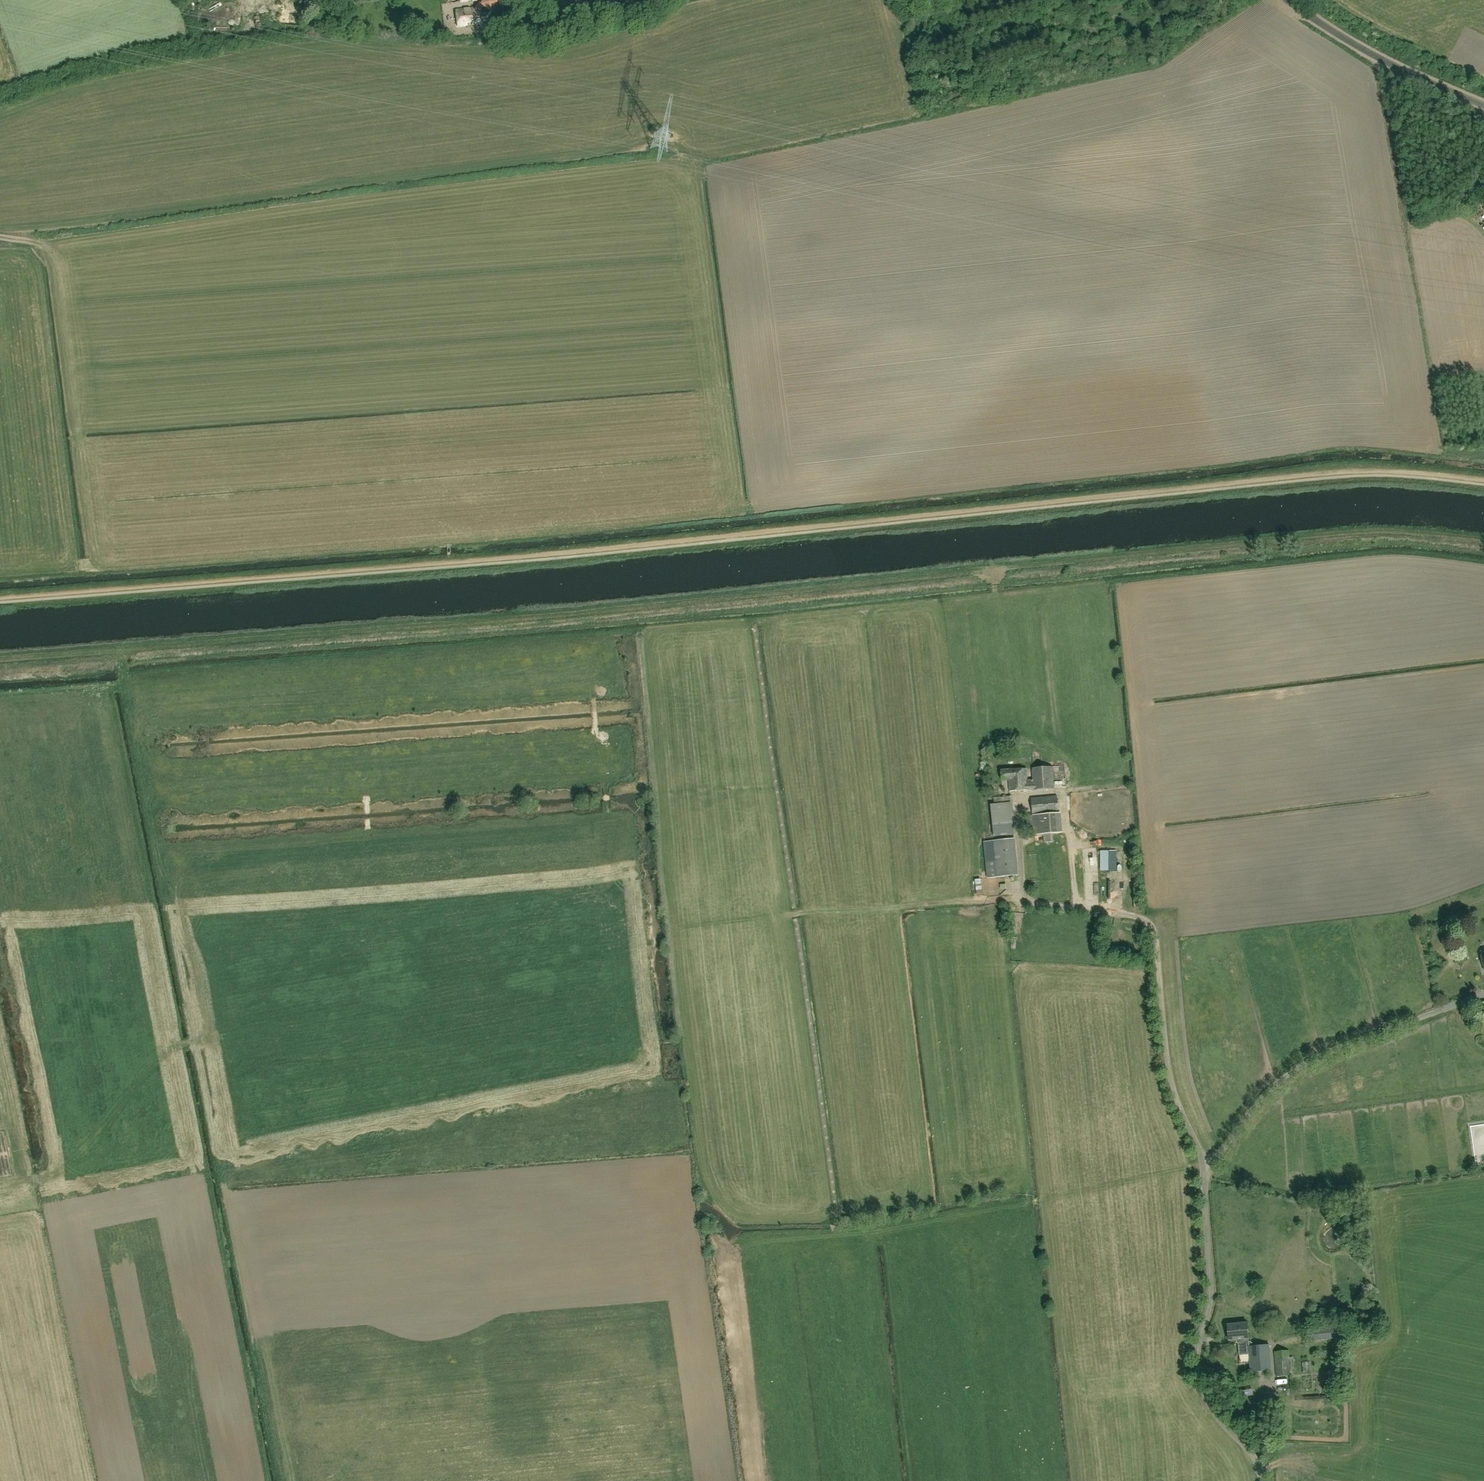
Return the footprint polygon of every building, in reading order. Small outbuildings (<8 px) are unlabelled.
[(453,9),(456,25),(479,22),(478,19),(488,17),(498,1),(497,0),(483,0),(481,3),(479,2),(476,6),(453,9)] [(213,19),(208,8),(194,14),(199,25),(204,23),(203,23),(213,19)] [(1033,768),(1033,784),(1034,790),(1054,789),(1053,768),(1033,768)] [(1034,790),(1033,784),(1027,784),(1027,769),(1002,770),(1002,780),(1009,779),(1010,791),(1034,790)] [(1058,813),(1056,796),(1030,799),(1031,815),(1058,813)] [(990,837),(1010,836),(1008,803),(988,804),(990,837)] [(994,840),(986,841),(987,861),(995,860),(997,878),(1019,876),(1015,838),(994,840)] [(1106,861),(1104,885),(1115,886),(1118,855),(1111,855),(1110,861),(1106,861)] [(981,896),(982,909),(994,908),(992,894),(981,896)] [(1271,1370),(1269,1345),(1252,1346),(1252,1343),(1250,1342),(1248,1342),(1248,1338),(1247,1323),(1228,1324),(1229,1340),(1238,1339),(1239,1354),(1249,1353),(1251,1372),(1271,1370)] [(1340,1326),(1307,1329),(1308,1339),(1341,1336),(1340,1326)] [(1275,1352),(1277,1376),(1291,1375),(1289,1351),(1275,1352)]
